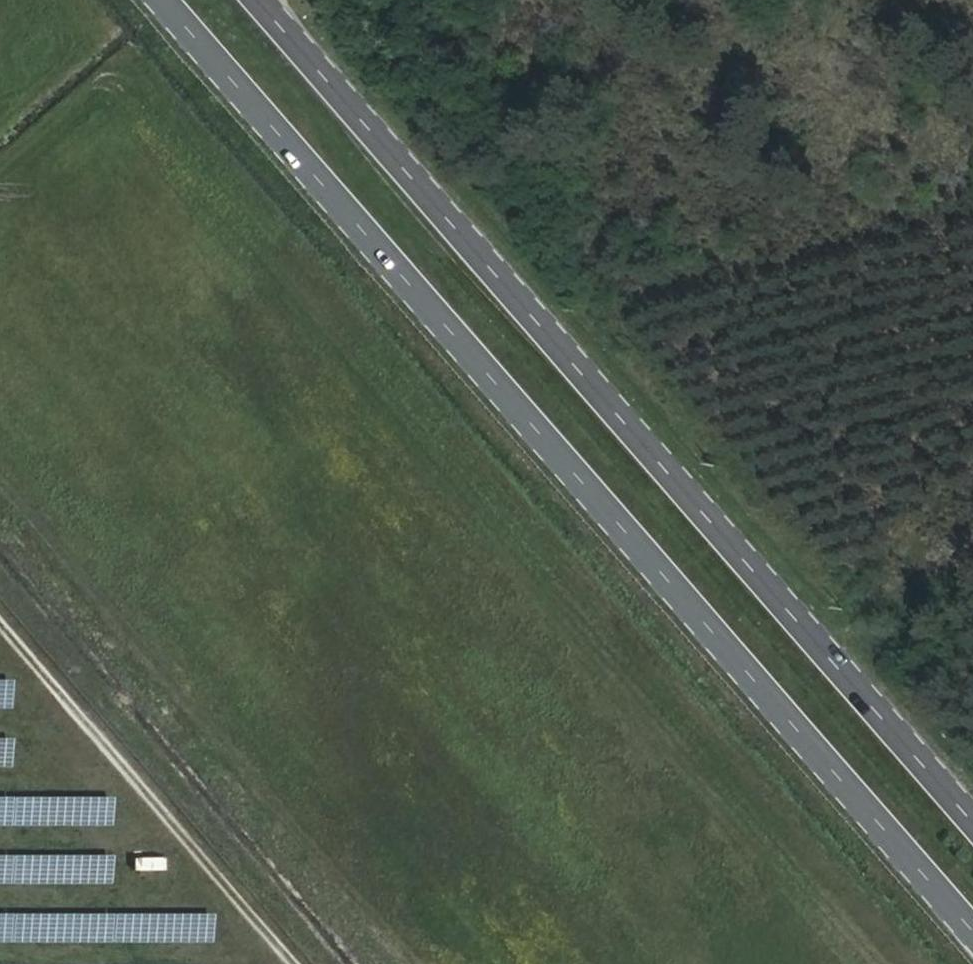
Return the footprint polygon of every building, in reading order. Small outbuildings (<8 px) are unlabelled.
[(113,828),(113,799),(0,798),(0,826),(113,828)] [(112,885),(113,856),(0,855),(0,883),(112,885)] [(131,857),(131,871),(163,871),(163,856),(131,857)] [(213,945),(213,916),(0,913),(0,942),(213,945)]
